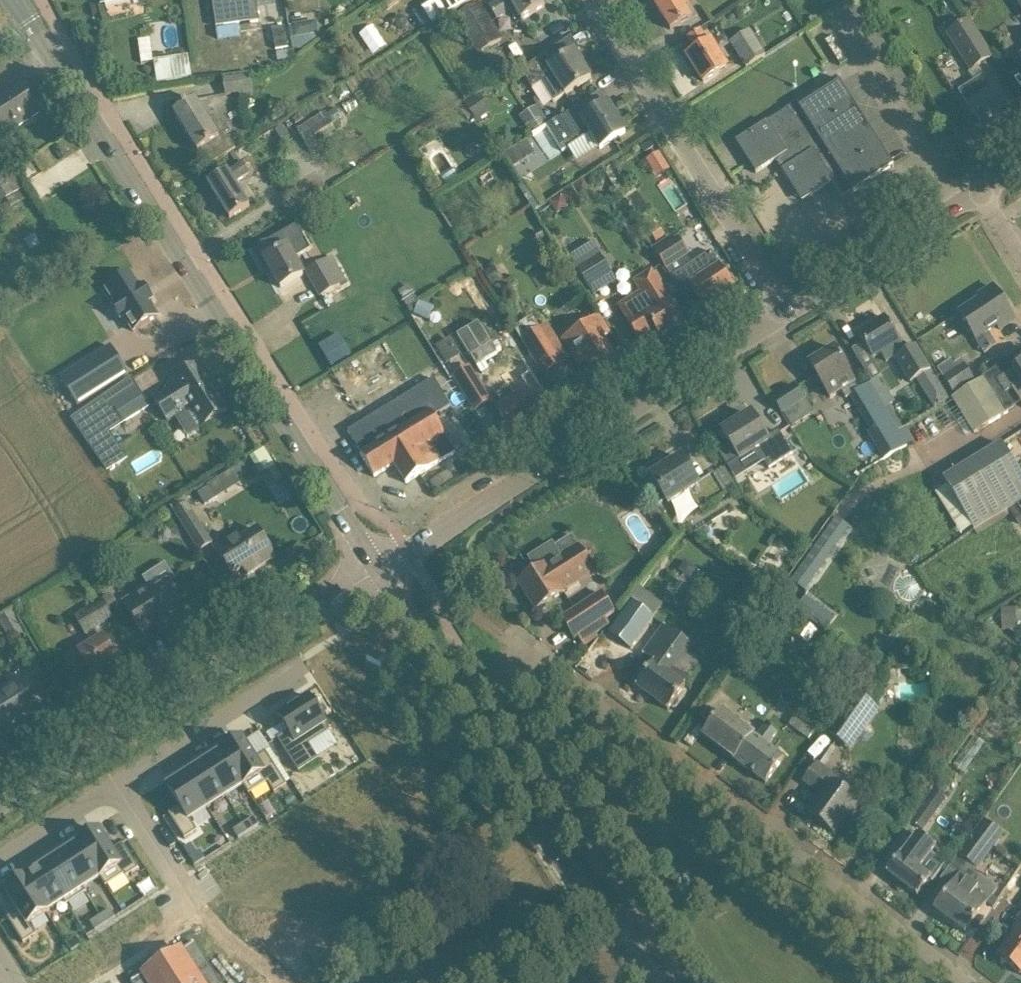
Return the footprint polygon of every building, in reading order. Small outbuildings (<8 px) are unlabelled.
[(256,0),(212,0),(216,28),(259,21),(256,0)] [(436,5),(445,19),(475,0),(444,0),(436,5)] [(497,20),(514,9),(522,22),(545,7),(540,0),(500,0),(489,7),(497,20)] [(653,3),(671,30),(687,20),(691,17),(683,4),(680,0),(659,0),(653,3)] [(455,18),(478,54),(500,39),(477,3),(455,18)] [(992,57),(969,20),(947,34),(971,71),(992,57)] [(300,24),(293,25),(293,26),(295,38),(307,36),(306,28),(300,24)] [(348,25),(335,33),(337,35),(339,34),(346,45),(357,38),(348,25)] [(708,44),(701,31),(688,39),(696,52),(687,57),(703,82),(727,68),(711,42),(708,44)] [(765,55),(749,31),(730,45),(746,68),(765,55)] [(287,41),(275,43),(276,50),(288,48),(287,41)] [(364,50),(353,57),(362,71),(373,64),(364,50)] [(521,71),(533,90),(541,85),(553,103),(591,79),(575,53),(559,62),(552,51),(521,71)] [(156,57),(157,80),(192,78),(191,56),(156,57)] [(239,94),(241,103),(256,100),(254,94),(251,80),(249,74),(223,80),(226,96),(239,94)] [(1010,115),(999,98),(996,92),(995,93),(985,77),(960,92),(970,108),(969,108),(984,131),(1010,115)] [(758,130),(739,143),(757,172),(755,173),(756,174),(776,161),(779,159),(785,169),(782,171),(789,182),(789,181),(790,181),(803,200),(832,182),(832,183),(843,199),(844,199),(843,197),(852,192),(853,193),(864,186),(863,185),(892,166),(893,168),(894,167),(883,150),(863,120),(854,104),(840,83),(838,79),(826,87),(829,91),(801,109),(800,107),(798,105),(767,125),(758,130)] [(39,114),(23,89),(15,94),(13,89),(0,97),(0,139),(39,114)] [(480,94),(466,105),(477,122),(492,112),(480,94)] [(191,103),(174,114),(198,152),(201,150),(211,166),(229,154),(234,151),(236,150),(227,135),(229,133),(226,128),(217,134),(210,124),(196,100),(191,103)] [(532,131),(548,119),(538,104),(522,115),(532,131)] [(559,119),(547,127),(563,151),(563,152),(569,149),(589,136),(598,150),(600,149),(608,144),(625,133),(615,118),(608,105),(587,118),(579,107),(562,117),(559,119)] [(324,112),(297,130),(306,144),(315,137),(322,133),(333,125),(333,124),(327,115),(324,112)] [(0,166),(0,189),(6,199),(24,188),(8,162),(0,166)] [(208,184),(230,220),(250,208),(235,184),(249,175),(243,165),(229,173),(228,172),(208,184)] [(518,188),(535,213),(546,205),(530,181),(518,188)] [(652,248),(666,271),(690,256),(679,238),(675,240),(672,236),(652,248)] [(310,250),(304,239),(288,249),(287,248),(277,254),(270,241),(252,251),(262,268),(267,265),(281,288),(304,275),(295,259),(310,250)] [(613,275),(592,242),(569,257),(589,290),(613,275)] [(681,293),(691,287),(704,308),(734,289),(711,252),(671,276),(681,293)] [(306,272),(322,297),(341,285),(326,260),(306,272)] [(659,337),(684,321),(652,270),(633,282),(640,293),(619,306),(628,321),(627,321),(639,340),(655,330),(659,337)] [(132,275),(107,290),(116,305),(112,307),(121,321),(125,319),(134,333),(158,318),(150,303),(153,301),(144,287),(141,289),(132,275)] [(980,301),(959,315),(970,332),(984,354),(995,347),(997,345),(989,333),(998,327),(1000,330),(1014,320),(993,288),(978,297),(980,301)] [(872,359),(881,354),(886,362),(894,357),(911,383),(931,371),(915,346),(906,352),(885,318),(858,335),(872,359)] [(586,362),(596,377),(617,363),(602,339),(609,335),(598,319),(563,341),(579,366),(586,362)] [(478,323),(458,336),(477,367),(498,354),(478,323)] [(560,363),(539,329),(523,339),(544,373),(560,363)] [(339,336),(321,347),(332,366),(350,355),(339,336)] [(451,338),(436,348),(447,365),(462,356),(451,338)] [(111,348),(60,380),(78,407),(129,375),(111,348)] [(835,349),(810,365),(820,382),(822,386),(822,385),(830,399),(831,398),(842,392),(843,394),(846,399),(851,397),(871,430),(867,433),(869,435),(869,436),(880,455),(884,461),(908,446),(899,431),(901,429),(881,398),(872,383),(870,384),(859,390),(847,370),(848,370),(846,366),(835,349)] [(506,387),(494,394),(501,406),(497,409),(500,414),(511,431),(543,410),(535,397),(543,391),(524,361),(507,372),(500,376),(506,387)] [(964,364),(943,377),(954,395),(975,381),(964,364)] [(1012,370),(1013,371),(1002,378),(996,369),(982,379),(983,380),(953,400),(975,434),(1016,408),(1006,393),(1012,389),(1020,402),(1020,364),(1012,370)] [(228,413),(198,365),(174,380),(177,385),(154,400),(167,422),(175,418),(188,438),(228,413)] [(490,402),(469,368),(456,376),(476,410),(490,402)] [(880,378),(872,383),(881,398),(889,393),(880,378)] [(348,432),(362,455),(361,456),(374,478),(395,465),(407,484),(456,453),(433,417),(451,406),(434,379),(348,432)] [(109,398),(74,420),(86,439),(107,470),(126,457),(109,432),(148,406),(134,385),(110,400),(109,398)] [(774,401),(782,415),(805,401),(796,387),(774,401)] [(730,444),(718,452),(727,466),(739,459),(740,460),(757,449),(770,468),(793,454),(779,432),(767,439),(752,415),(723,433),(730,444)] [(1003,444),(945,480),(976,530),(1009,509),(1020,501),(1020,474),(1003,444)] [(264,449),(250,457),(260,475),(268,470),(276,483),(283,479),(264,449)] [(656,474),(652,477),(662,494),(667,501),(687,489),(700,510),(715,500),(716,502),(727,496),(726,495),(724,491),(714,475),(713,475),(713,474),(712,475),(713,476),(698,485),(682,459),(666,468),(663,463),(653,469),(656,474)] [(448,472),(431,483),(436,490),(453,480),(448,472)] [(209,488),(198,495),(205,506),(216,499),(209,488)] [(1009,509),(1020,526),(1020,501),(1009,509)] [(187,503),(173,512),(199,553),(213,544),(187,503)] [(275,558),(258,531),(243,540),(239,534),(215,549),(233,577),(244,570),(248,576),(275,558)] [(537,571),(518,583),(536,611),(564,593),(564,592),(577,584),(572,575),(591,563),(584,552),(574,535),(555,547),(553,544),(529,559),(537,571)] [(766,572),(757,584),(774,597),(784,583),(767,571),(766,572)] [(187,615),(176,598),(167,584),(153,593),(149,587),(123,604),(143,634),(156,626),(160,632),(187,615)] [(578,609),(561,620),(575,640),(578,637),(584,646),(598,637),(597,635),(606,630),(601,623),(606,619),(615,613),(601,593),(578,609)] [(75,616),(86,634),(114,617),(103,599),(75,616)] [(632,603),(610,634),(631,649),(654,619),(632,603)] [(13,643),(27,634),(12,611),(0,619),(0,623),(13,643)] [(1004,613),(1005,627),(1018,627),(1017,612),(1004,613)] [(690,645),(677,635),(664,626),(643,655),(654,663),(636,687),(668,710),(686,686),(668,674),(690,645)] [(117,659),(107,642),(104,637),(78,653),(80,656),(68,663),(75,674),(87,666),(92,675),(117,659)] [(36,669),(33,664),(9,679),(14,688),(0,697),(0,720),(6,730),(23,720),(22,718),(40,706),(41,708),(42,708),(33,694),(46,686),(36,669)] [(826,732),(851,749),(879,710),(855,692),(826,732)] [(288,734),(278,741),(299,774),(319,762),(318,761),(310,747),(329,734),(331,733),(323,720),(326,718),(317,703),(314,705),(309,698),(278,718),(283,726),(288,734)] [(703,736),(766,784),(784,759),(768,747),(779,733),(767,724),(756,739),(754,738),(755,737),(722,711),(703,736)] [(818,726),(798,713),(789,726),(809,739),(818,726)] [(242,741),(223,753),(250,796),(268,785),(275,796),(288,787),(266,754),(255,761),(244,744),(242,742),(242,741)] [(222,755),(205,766),(226,799),(243,788),(249,797),(250,796),(223,753),(222,754),(222,755)] [(804,782),(823,796),(808,815),(834,834),(848,816),(851,818),(861,805),(833,783),(837,778),(818,763),(804,782)] [(205,766),(187,777),(208,811),(226,799),(205,766)] [(187,777),(168,790),(180,809),(169,816),(185,842),(198,833),(194,827),(191,822),(208,811),(187,777)] [(935,788),(910,822),(922,832),(947,798),(935,788)] [(254,819),(244,826),(249,834),(259,828),(254,819)] [(984,821),(958,855),(958,856),(959,857),(960,857),(969,864),(977,870),(1003,836),(985,822),(984,821)] [(244,826),(234,833),(239,841),(249,834),(244,826)] [(98,832),(79,844),(80,845),(107,888),(125,877),(126,879),(139,871),(123,846),(112,853),(99,833),(98,832)] [(901,856),(887,874),(906,889),(915,895),(917,897),(930,880),(933,882),(945,867),(946,865),(932,854),(936,848),(918,834),(902,857),(901,856)] [(80,845),(61,857),(86,895),(87,894),(84,890),(100,880),(106,889),(107,888),(80,845)] [(185,852),(195,868),(206,861),(201,853),(197,855),(192,848),(185,852)] [(61,857),(43,868),(67,905),(68,906),(68,907),(86,895),(61,857)] [(43,868),(25,880),(47,914),(64,903),(67,907),(68,907),(68,906),(67,905),(43,868)] [(961,876),(935,911),(965,934),(987,904),(974,894),(978,888),(961,876)] [(25,880),(6,892),(19,913),(7,920),(24,945),(37,937),(30,926),(47,915),(47,914),(25,880)] [(111,911),(101,918),(106,926),(116,920),(111,911)] [(101,918),(90,924),(96,933),(106,926),(101,918)] [(997,957),(1020,975),(1020,921),(1014,931),(1016,932),(997,957)] [(77,939),(66,945),(72,954),(82,947),(77,939)] [(131,982),(132,982),(219,982),(193,942),(131,982)]
